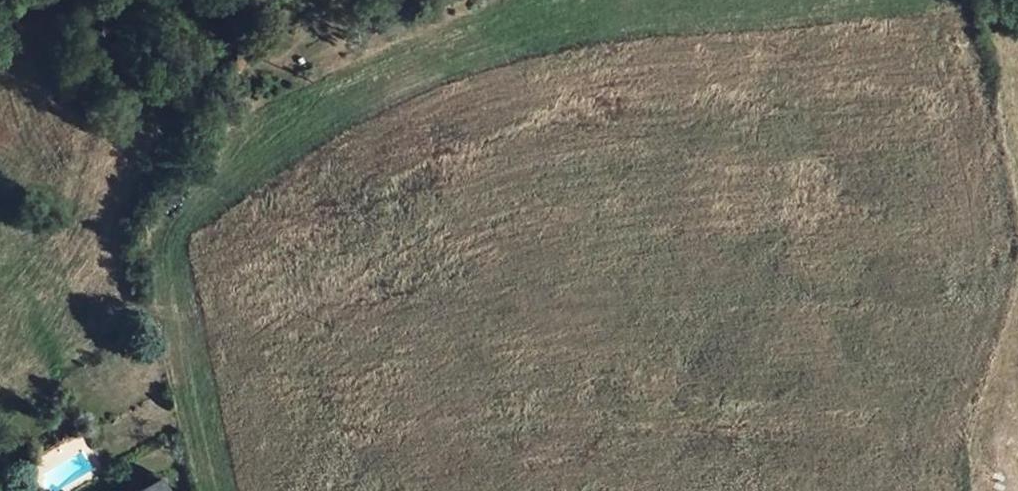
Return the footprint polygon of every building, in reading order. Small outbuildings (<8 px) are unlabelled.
[(163,477),(139,490),(171,490),(163,477)]
